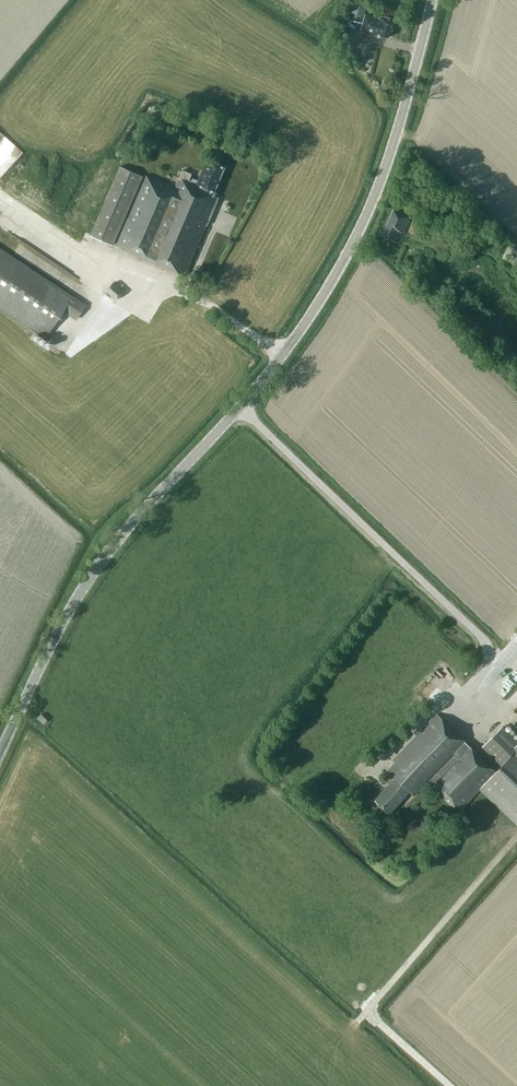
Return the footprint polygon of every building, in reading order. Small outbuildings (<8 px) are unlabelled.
[(349,20),(363,23),(368,4),(354,0),(349,20)] [(391,29),(393,29),(396,19),(368,11),(362,31),(379,35),(380,34),(389,36),(391,29)] [(154,151),(157,145),(148,140),(145,147),(154,151)] [(116,247),(186,277),(220,199),(214,197),(226,168),(207,160),(198,182),(193,179),(192,182),(188,181),(191,175),(183,171),(175,188),(146,176),(116,247)] [(143,177),(120,167),(90,236),(113,245),(143,177)] [(403,234),(411,218),(394,209),(381,235),(396,242),(401,232),(403,234)] [(409,231),(417,234),(421,225),(413,221),(409,231)] [(76,319),(86,304),(0,248),(0,309),(45,338),(63,311),(76,319)] [(106,291),(117,300),(124,291),(114,282),(106,291)] [(37,719),(43,724),(47,720),(41,714),(37,719)] [(504,727),(486,745),(505,764),(497,771),(438,714),(393,759),(397,763),(394,766),(390,770),(397,777),(376,799),(389,812),(410,791),(414,795),(423,786),(425,788),(430,783),(459,812),(482,788),(516,822),(516,739),(504,727)]
